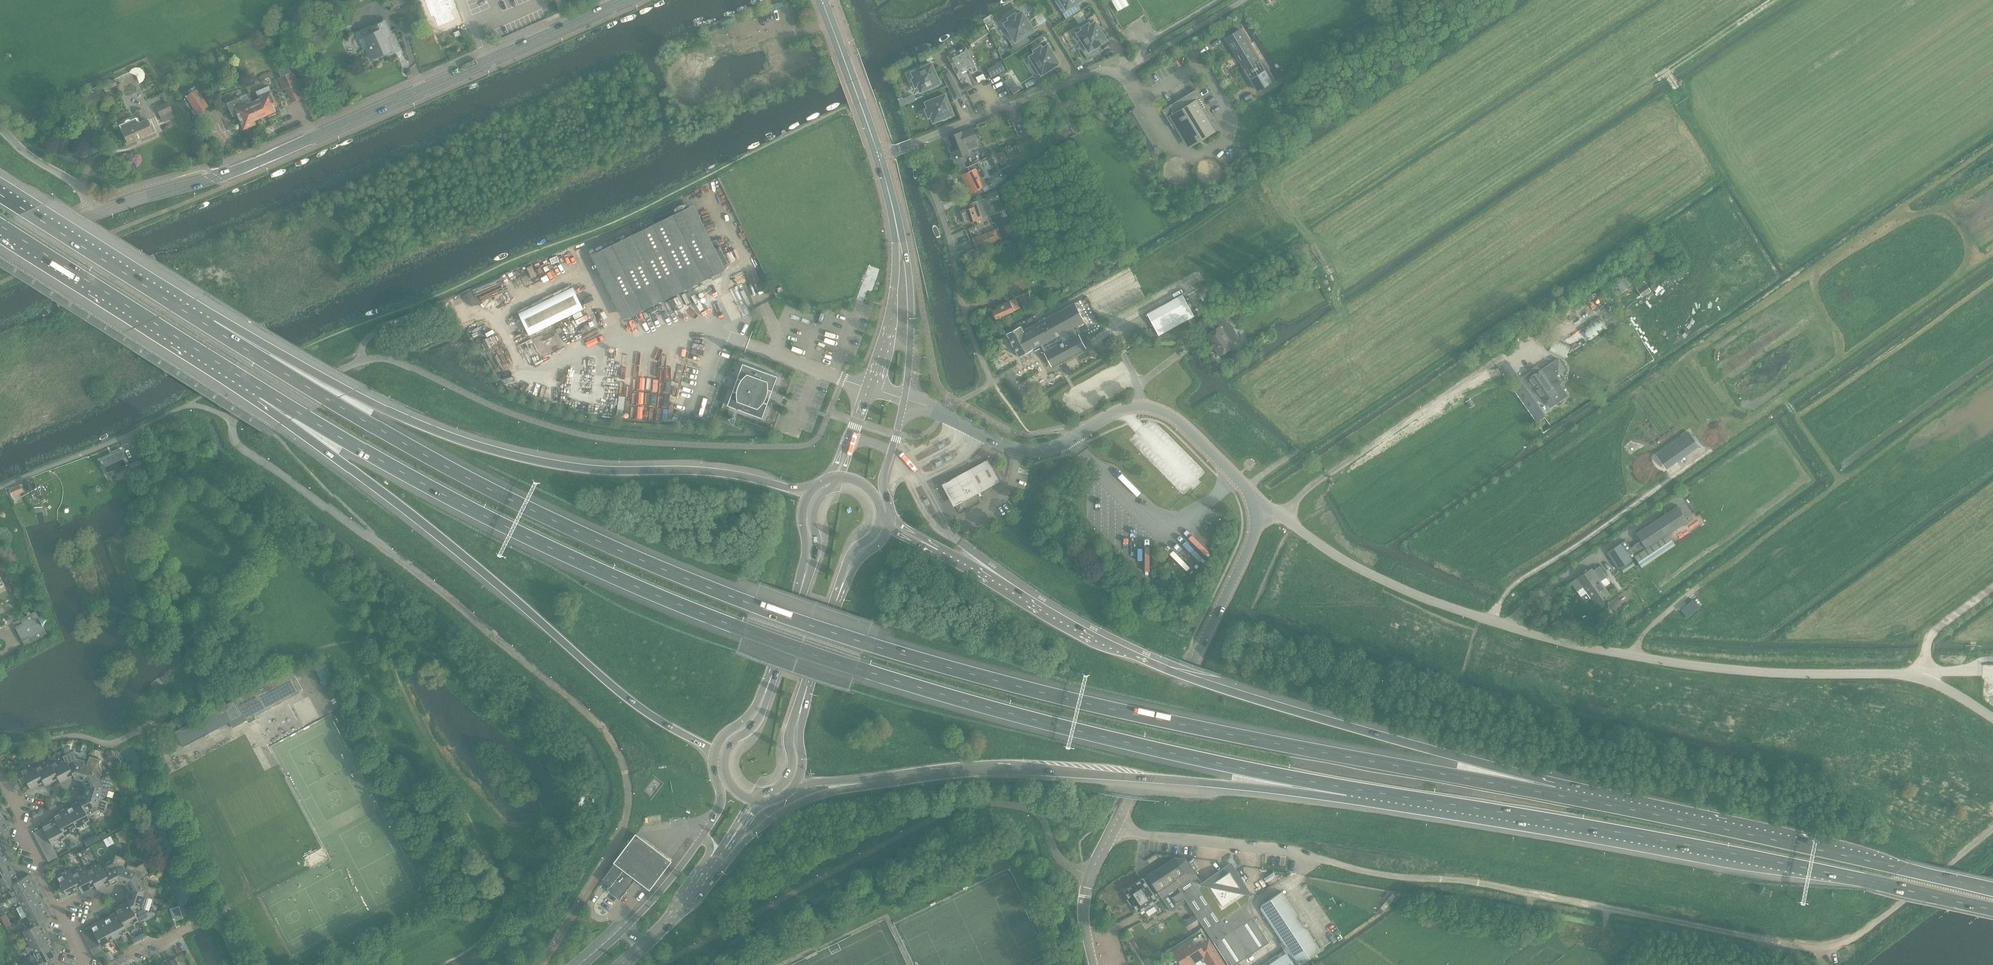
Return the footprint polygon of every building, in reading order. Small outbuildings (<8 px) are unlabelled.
[(432,3),(436,2),(441,16),(438,17),(442,28),(459,21),(455,11),(458,10),(454,0),(431,0),(432,3)] [(1081,0),(1058,0),(1061,5),(1059,7),(1066,18),(1078,11),(1074,4),(1081,0)] [(1118,11),(1129,5),(1126,0),(1111,0),(1118,11)] [(1008,18),(1009,20),(1004,23),(1009,30),(1007,32),(1010,37),(1008,39),(1015,50),(1027,43),(1023,36),(1033,30),(1022,12),(1017,15),(1016,12),(1008,18)] [(366,36),(360,39),(365,49),(367,48),(372,59),(383,54),(382,52),(393,47),(388,34),(391,33),(386,21),(372,27),(375,32),(366,36)] [(1088,60),(1100,53),(1096,46),(1107,40),(1095,22),(1090,25),(1089,22),(1081,28),(1082,30),(1078,33),(1082,40),(1080,42),(1084,47),(1081,49),(1088,60)] [(971,46),(989,34),(985,28),(967,40),(971,46)] [(1241,30),(1228,38),(1235,50),(1233,51),(1256,90),(1271,81),(1241,30)] [(1046,80),(1053,76),(1049,69),(1059,63),(1048,45),(1043,48),(1041,45),(1033,51),(1035,53),(1030,56),(1034,63),(1032,65),(1036,70),(1033,72),(1041,83),(1046,80)] [(966,47),(958,51),(967,69),(971,67),(973,72),(978,70),(971,56),(974,54),(971,50),(968,51),(966,47)] [(961,71),(967,69),(958,51),(948,56),(960,79),(964,77),(961,71)] [(1078,59),(1073,63),(1077,68),(1082,65),(1078,59)] [(1006,70),(1001,61),(996,63),(1000,73),(1006,70)] [(912,78),(916,87),(918,86),(921,91),(940,83),(931,63),(926,66),(924,65),(922,65),(920,67),(920,68),(912,72),(914,77),(912,78)] [(942,73),(948,86),(955,83),(948,69),(942,73)] [(288,88),(294,101),(303,98),(292,72),(279,78),(284,90),(288,88)] [(676,75),(678,83),(688,81),(686,73),(676,75)] [(983,74),(976,78),(978,84),(986,80),(983,74)] [(114,79),(101,85),(105,92),(118,86),(114,79)] [(961,96),(955,83),(948,86),(955,99),(961,96)] [(275,101),(270,91),(268,86),(256,92),(259,99),(251,103),(257,118),(267,114),(268,115),(276,111),(272,102),(275,101)] [(1017,86),(1010,90),(1013,95),(1020,91),(1017,86)] [(197,113),(207,106),(196,89),(186,96),(197,113)] [(1167,106),(1162,110),(1173,129),(1176,127),(1188,147),(1220,129),(1196,89),(1185,96),(1186,98),(1182,101),(1180,98),(1169,105),(1171,107),(1169,108),(1167,106)] [(933,122),(941,119),(943,119),(945,119),(947,118),(948,116),(953,114),(945,94),(926,102),(928,107),(925,109),(928,118),(931,116),(933,122)] [(902,103),(917,101),(916,95),(901,97),(902,103)] [(253,120),(257,118),(251,103),(246,104),(246,103),(241,106),(238,99),(228,103),(234,116),(238,114),(239,116),(240,115),(245,127),(254,123),(253,120)] [(166,103),(155,107),(159,116),(171,111),(168,102),(166,103)] [(137,138),(153,131),(143,108),(134,112),(137,121),(135,117),(129,120),(129,119),(128,119),(127,119),(125,120),(124,121),(124,122),(118,124),(120,128),(128,146),(138,141),(137,138)] [(961,132),(949,137),(953,150),(950,151),(953,159),(954,158),(959,170),(963,167),(964,169),(966,168),(962,155),(969,152),(968,150),(979,145),(977,140),(973,128),(962,132),(961,132)] [(996,156),(1001,168),(1009,165),(1004,152),(996,156)] [(971,193),(985,186),(981,179),(984,177),(985,174),(979,162),(960,172),(971,193)] [(997,174),(992,176),(994,180),(995,179),(998,184),(1005,180),(1002,175),(999,177),(997,174)] [(996,190),(985,196),(988,200),(999,195),(996,190)] [(965,223),(991,214),(985,198),(969,204),(971,208),(961,211),(965,223)] [(719,268),(728,264),(716,240),(707,244),(689,207),(596,253),(628,317),(720,272),(719,268)] [(1004,227),(1008,234),(1017,229),(1013,222),(1004,227)] [(1710,232),(1705,242),(1713,247),(1716,242),(1723,233),(1712,227),(1710,232)] [(998,229),(973,239),(977,249),(1002,238),(998,229)] [(1698,229),(1693,245),(1702,247),(1705,242),(1710,232),(1698,229)] [(1723,233),(1716,242),(1724,248),(1728,244),(1736,236),(1726,229),(1723,233)] [(1049,279),(1062,273),(1059,267),(1046,273),(1049,279)] [(1617,283),(1623,291),(1634,284),(1628,275),(1617,283)] [(1635,288),(1642,298),(1651,292),(1644,282),(1635,288)] [(573,287),(519,313),(529,335),(583,309),(573,287)] [(1598,290),(1564,314),(1575,330),(1592,319),(1598,327),(1615,315),(1598,290)] [(1025,311),(1034,307),(1028,292),(1019,297),(1025,311)] [(1182,295),(1147,314),(1158,335),(1194,316),(1182,295)] [(1014,310),(1020,308),(1016,298),(997,306),(998,308),(993,310),(993,312),(992,313),(994,318),(995,317),(996,319),(1014,311),(1014,310)] [(1019,357),(1041,345),(1045,353),(1077,335),(1072,328),(1084,321),(1075,304),(1023,332),(1021,327),(1007,335),(1019,357)] [(1219,355),(1233,346),(1231,343),(1239,338),(1224,315),(1215,320),(1216,321),(1214,323),(1210,316),(1198,324),(1203,331),(1204,330),(1207,334),(1206,335),(1219,355)] [(1052,366),(1085,348),(1078,335),(1045,353),(1052,366)] [(778,376),(742,363),(727,405),(762,418),(778,376)] [(1550,364),(1527,380),(1544,404),(1547,402),(1550,407),(1567,396),(1559,384),(1562,382),(1557,375),(1550,364)] [(1683,437),(1672,445),(1681,458),(1689,453),(1684,446),(1688,443),(1683,437)] [(128,463),(122,450),(113,454),(113,455),(100,461),(101,463),(102,463),(107,472),(128,463)] [(129,465),(132,471),(143,466),(140,460),(129,465)] [(967,471),(979,493),(1000,482),(988,460),(967,471)] [(949,489),(949,492),(950,495),(952,498),(953,499),(954,500),(955,500),(957,501),(958,501),(959,501),(960,503),(979,493),(967,471),(957,476),(960,481),(958,481),(957,481),(955,482),(954,483),(952,484),(951,485),(950,486),(949,489)] [(22,491),(20,488),(23,487),(21,484),(9,489),(12,496),(22,491)] [(46,493),(46,491),(46,490),(46,489),(45,487),(44,486),(42,486),(41,485),(39,485),(38,485),(36,486),(35,487),(34,488),(33,490),(33,491),(33,493),(34,494),(34,496),(35,497),(37,498),(38,498),(40,498),(41,498),(43,498),(44,497),(45,496),(46,494),(46,493)] [(1626,540),(1607,552),(1619,569),(1635,558),(1642,567),(1675,545),(1668,534),(1688,521),(1678,506),(1636,533),(1642,541),(1631,548),(1626,540)] [(1632,560),(1620,568),(1624,573),(1636,565),(1632,560)] [(1595,604),(1610,594),(1601,581),(1607,577),(1600,565),(1593,570),(1591,568),(1571,582),(1577,591),(1583,587),(1595,604)] [(1699,608),(1692,599),(1680,610),(1687,618),(1699,608)] [(44,629),(47,619),(38,616),(35,611),(12,623),(24,645),(47,633),(44,629)] [(246,720),(271,707),(270,705),(274,703),(275,705),(300,692),(288,671),(235,699),(235,700),(231,702),(238,714),(242,712),(246,720)] [(235,719),(234,716),(238,714),(231,702),(200,719),(200,718),(174,732),(183,747),(235,719)] [(81,780),(88,761),(75,756),(72,751),(63,756),(72,774),(74,777),(81,780)] [(72,774),(63,756),(50,763),(57,778),(59,781),(72,774)] [(105,777),(98,765),(100,760),(89,756),(88,761),(81,780),(85,788),(105,777)] [(57,778),(50,763),(48,759),(35,766),(42,781),(44,785),(57,778)] [(42,781),(35,766),(34,763),(15,773),(21,784),(26,781),(29,788),(42,781)] [(104,801),(108,788),(113,786),(107,775),(105,777),(85,788),(83,794),(104,801)] [(104,813),(108,802),(104,801),(83,794),(77,797),(78,801),(87,817),(98,811),(104,813)] [(87,817),(78,801),(65,808),(75,827),(89,820),(87,817)] [(75,827),(65,808),(52,815),(54,818),(55,818),(63,834),(63,833),(75,827)] [(4,817),(0,820),(0,833),(10,828),(4,817)] [(63,834),(55,818),(54,818),(41,825),(42,827),(45,832),(48,837),(50,842),(51,844),(65,837),(63,833),(63,834)] [(36,837),(45,832),(42,827),(33,832),(36,837)] [(38,842),(48,837),(45,832),(36,837),(38,842)] [(85,837),(87,844),(100,840),(98,834),(85,837)] [(614,865),(634,880),(636,882),(646,889),(668,861),(657,853),(632,834),(610,862),(614,865)] [(41,847),(50,842),(48,837),(38,842),(41,847)] [(53,847),(51,844),(50,842),(41,847),(43,852),(53,847)] [(46,857),(55,852),(53,847),(43,852),(46,857)] [(9,858),(3,848),(0,849),(0,863),(9,858)] [(48,862),(58,857),(55,852),(46,857),(48,862)] [(117,882),(125,862),(126,857),(115,854),(113,859),(101,865),(109,881),(111,885),(117,882)] [(14,868),(9,858),(0,863),(0,877),(14,868)] [(1229,964),(1235,964),(1270,942),(1247,908),(1250,893),(1231,864),(1202,883),(1186,859),(1175,858),(1147,876),(1148,877),(1143,880),(1143,879),(1125,891),(1130,898),(1128,899),(1129,900),(1132,906),(1134,904),(1139,912),(1144,908),(1146,911),(1154,906),(1152,903),(1157,900),(1156,899),(1161,896),(1161,897),(1168,893),(1169,896),(1168,896),(1175,906),(1185,900),(1195,915),(1186,921),(1191,928),(1200,922),(1214,943),(1229,964)] [(634,880),(637,877),(625,868),(624,867),(622,866),(617,862),(616,861),(616,862),(614,865),(602,880),(603,881),(604,880),(607,883),(610,885),(610,886),(611,886),(608,889),(620,899),(631,884),(632,884),(633,883),(632,883),(634,880)] [(109,881),(101,865),(99,862),(87,869),(94,884),(96,888),(109,881)] [(144,875),(148,873),(142,863),(137,866),(125,862),(117,882),(125,884),(144,875)] [(94,884),(87,869),(85,865),(71,873),(79,888),(81,892),(94,884)] [(20,879),(14,868),(0,877),(0,888),(1,890),(10,885),(20,879)] [(79,888),(71,873),(69,869),(56,876),(66,895),(79,888)] [(1267,883),(1277,876),(1274,872),(1264,878),(1267,883)] [(35,885),(29,874),(20,879),(10,885),(15,895),(35,885)] [(155,888),(150,886),(144,875),(125,884),(128,891),(149,897),(152,898),(155,888)] [(40,895),(35,885),(15,895),(21,906),(40,895)] [(145,911),(149,897),(128,891),(126,897),(125,897),(127,901),(138,920),(147,915),(145,911)] [(1315,958),(1313,956),(1322,951),(1282,892),(1261,905),(1261,908),(1282,941),(1280,943),(1285,950),(1262,964),(1305,964),(1315,958)] [(46,906),(40,895),(21,906),(27,916),(46,906)] [(138,920),(127,901),(114,909),(116,912),(125,927),(138,920)] [(52,917),(46,906),(27,916),(32,926),(42,921),(43,921),(52,917)] [(8,911),(6,907),(0,910),(0,914),(1,915),(8,911)] [(172,910),(175,921),(182,919),(179,908),(172,910)] [(125,927),(116,912),(103,919),(113,938),(127,931),(125,927)] [(1,917),(5,926),(10,924),(5,915),(1,917)] [(113,938),(103,919),(90,926),(93,931),(95,936),(98,941),(100,945),(113,938)] [(48,931),(43,921),(42,921),(32,926),(23,931),(28,941),(48,931)] [(83,936),(93,931),(90,926),(81,931),(83,936)] [(34,952),(53,941),(48,931),(28,941),(34,952)] [(86,941),(95,936),(93,931),(83,936),(86,941)] [(88,946),(98,941),(95,936),(86,941),(88,946)] [(1212,943),(1209,945),(1207,942),(1200,946),(1198,942),(1193,945),(1190,940),(1173,951),(1182,964),(1191,964),(1201,958),(1205,955),(1211,964),(1225,964),(1212,943)] [(59,953),(53,941),(34,952),(39,962),(40,963),(50,957),(50,958),(59,953)] [(101,946),(100,945),(98,941),(88,946),(91,951),(101,946)] [(94,956),(103,951),(101,946),(91,951),(94,956)]
